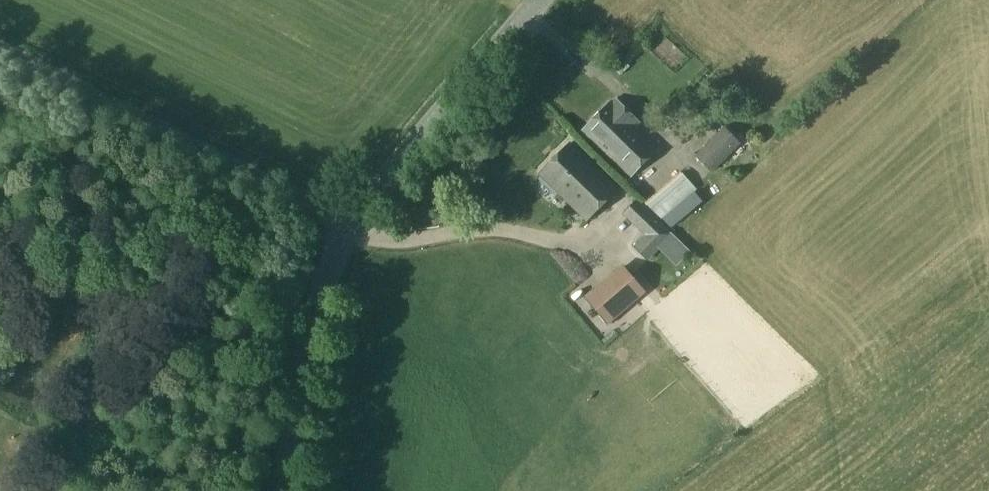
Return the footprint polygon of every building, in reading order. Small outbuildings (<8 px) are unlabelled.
[(659,20),(643,27),(654,52),(670,45),(659,20)] [(622,106),(619,109),(611,102),(583,131),(631,177),(659,148),(632,122),(635,119),(622,106)] [(724,127),(695,156),(712,172),(741,143),(724,127)] [(540,174),(587,220),(618,189),(571,143),(540,174)] [(697,189),(682,173),(648,203),(661,219),(697,189)] [(672,235),(658,221),(632,247),(646,261),(672,235)] [(645,290),(624,265),(585,298),(607,324),(645,290)]
